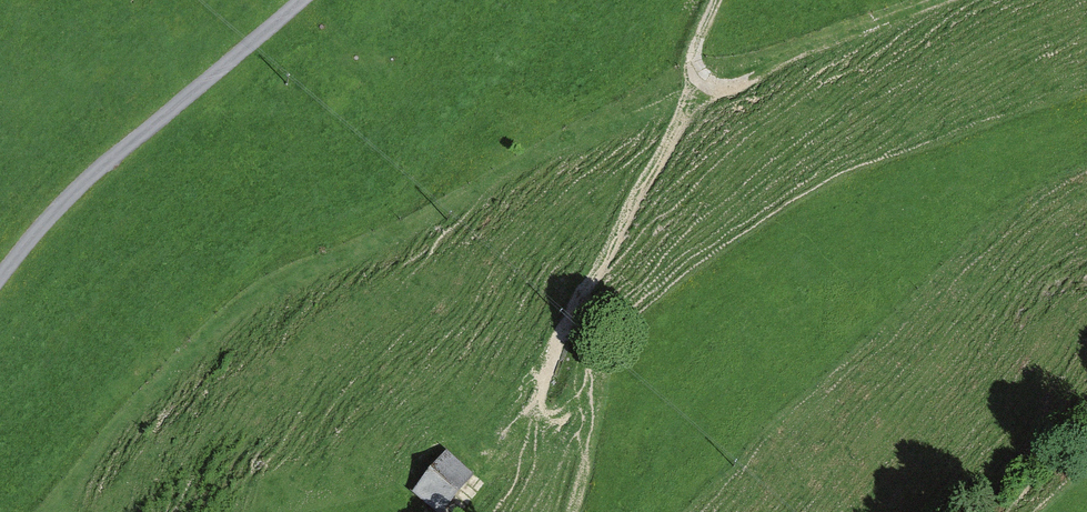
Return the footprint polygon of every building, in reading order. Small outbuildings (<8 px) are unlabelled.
[(450,453),(413,494),(433,511),(453,511),(470,493),(481,481),(450,453)]
